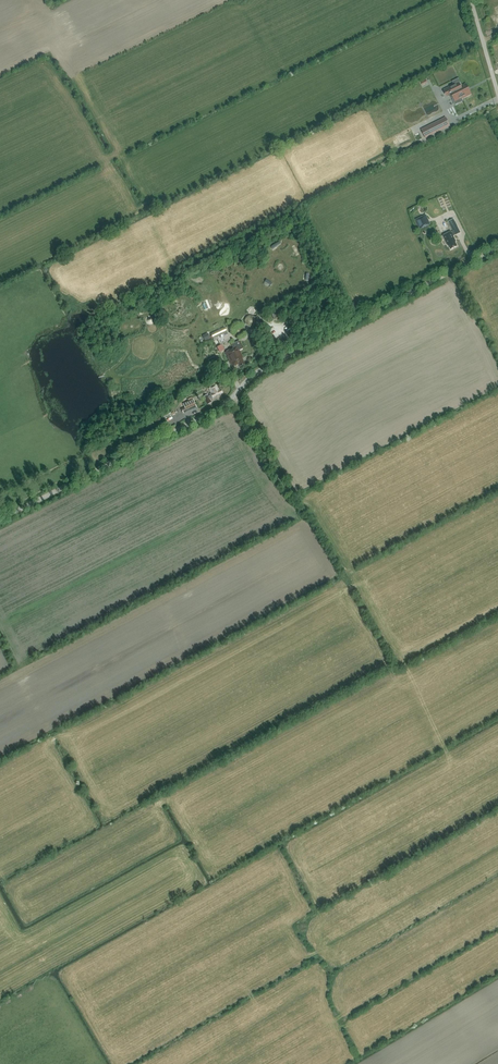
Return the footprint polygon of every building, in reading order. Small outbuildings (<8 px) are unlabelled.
[(426,78),(420,81),(423,87),(429,85),(426,78)] [(468,88),(466,84),(461,87),(459,83),(444,90),(447,96),(450,94),(450,95),(452,94),(454,99),(453,100),(455,105),(463,101),(462,98),(471,94),(469,91),(469,90),(468,88)] [(432,125),(436,133),(450,125),(446,118),(432,125)] [(426,226),(421,217),(416,219),(420,229),(426,226)] [(455,235),(460,233),(453,219),(449,222),(453,231),(455,235)] [(443,236),(445,239),(448,246),(449,245),(451,249),(457,246),(455,242),(456,241),(453,236),(455,235),(453,231),(451,232),(443,236)] [(259,322),(258,316),(254,317),(253,316),(252,316),(251,316),(250,315),(250,316),(249,316),(248,316),(247,317),(246,318),(245,319),(245,320),(245,321),(245,322),(245,323),(246,324),(246,325),(247,326),(248,326),(249,326),(250,327),(251,327),(252,327),(252,326),(253,326),(254,326),(254,325),(255,325),(255,324),(256,323),(259,322)] [(230,340),(225,329),(211,336),(213,339),(216,337),(220,345),(230,340)] [(243,358),(239,350),(243,348),(239,340),(231,344),(233,348),(225,352),(232,367),(239,364),(240,366),(245,364),(242,358),(243,358)] [(220,394),(223,393),(221,389),(219,390),(216,384),(209,388),(211,393),(209,394),(210,395),(208,396),(208,395),(204,397),(207,404),(211,402),(209,399),(211,398),(213,400),(217,398),(218,398),(221,396),(220,394)] [(183,404),(184,407),(195,403),(193,399),(183,404)] [(181,409),(183,413),(197,407),(195,403),(184,407),(181,409)]
